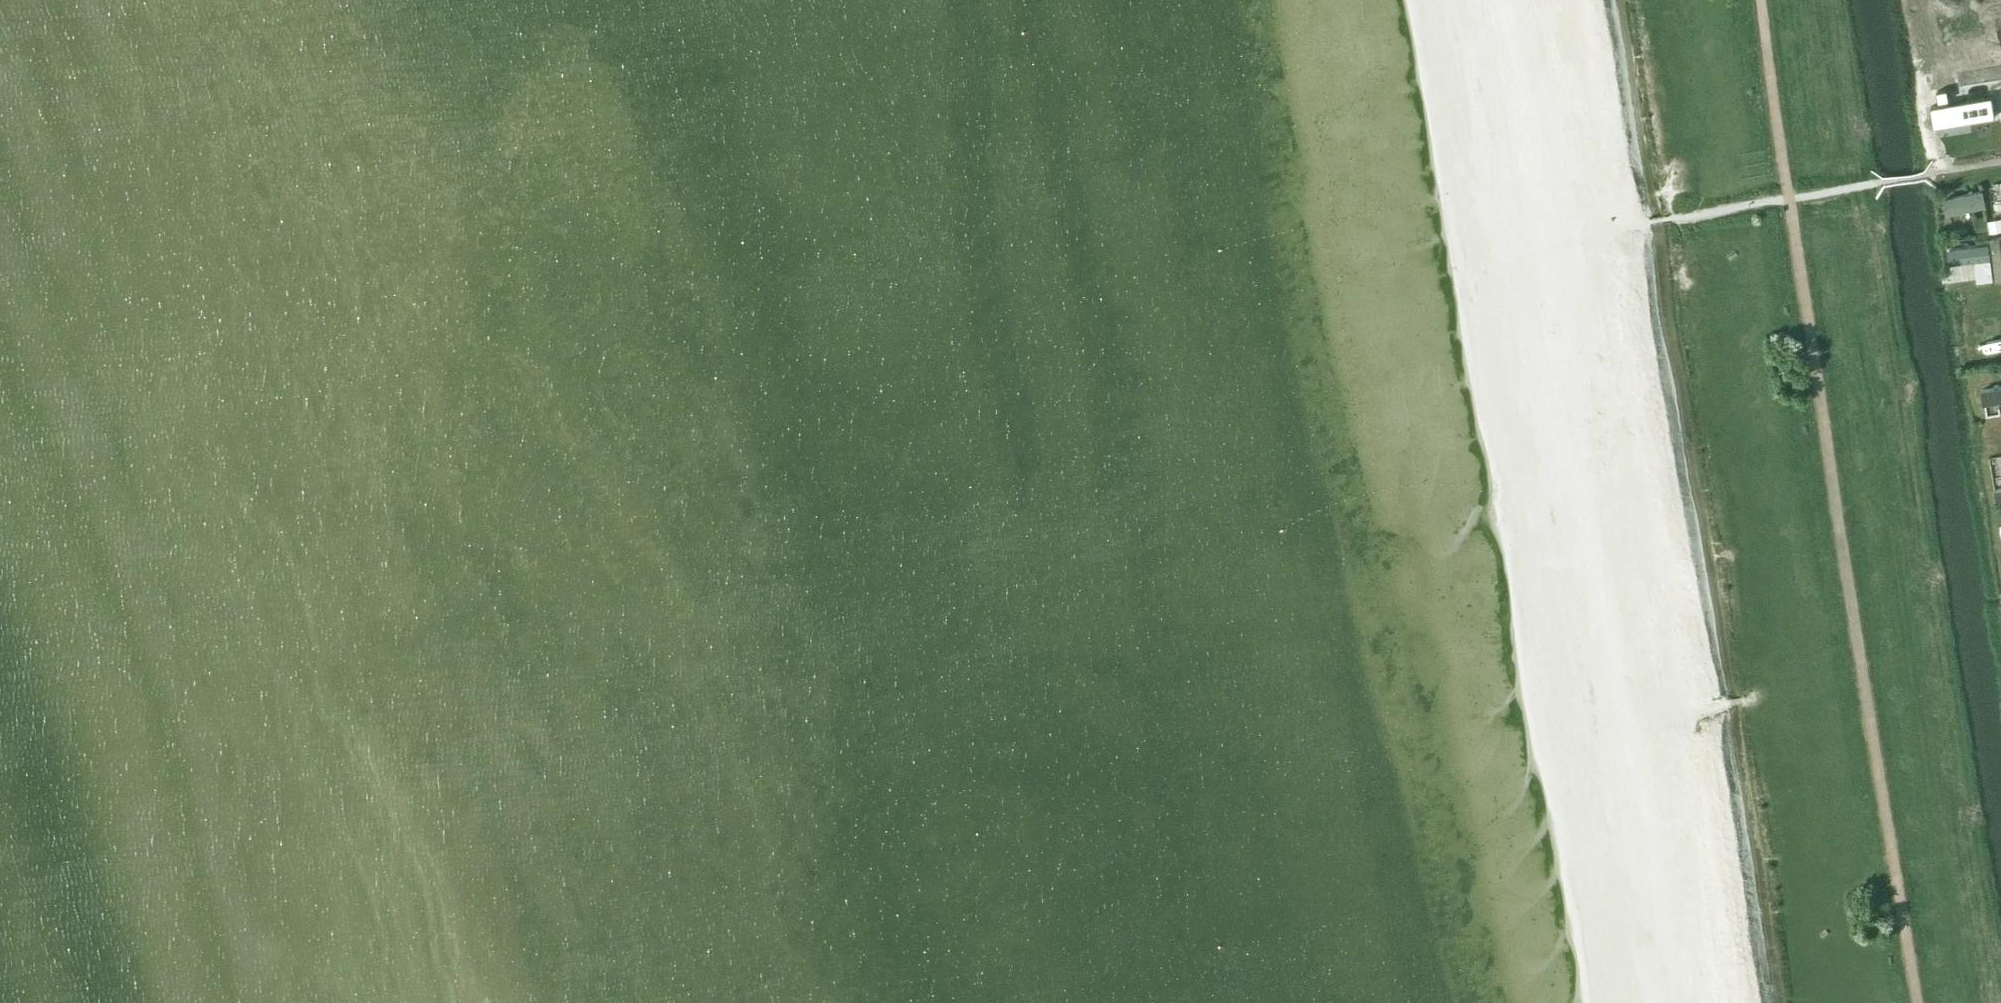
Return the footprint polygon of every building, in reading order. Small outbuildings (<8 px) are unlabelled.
[(1992,12),(2000,11),(2000,0),(1991,0),(1992,12)] [(1980,35),(1981,65),(2000,64),(1998,34),(1980,35)] [(1954,76),(1964,75),(1963,59),(1927,61),(1928,85),(1954,83),(1954,76)] [(2000,117),(1997,103),(1935,119),(1939,132),(2000,117)] [(1947,210),(1983,209),(1983,191),(1946,192),(1947,210)] [(1993,274),(2000,275),(2000,235),(1995,235),(1993,274)] [(1950,241),(1949,263),(1991,264),(1992,242),(1950,241)] [(1983,381),(1983,404),(2000,403),(2000,381),(1983,381)] [(2000,472),(2000,455),(1992,456),(1993,472),(2000,472)]
